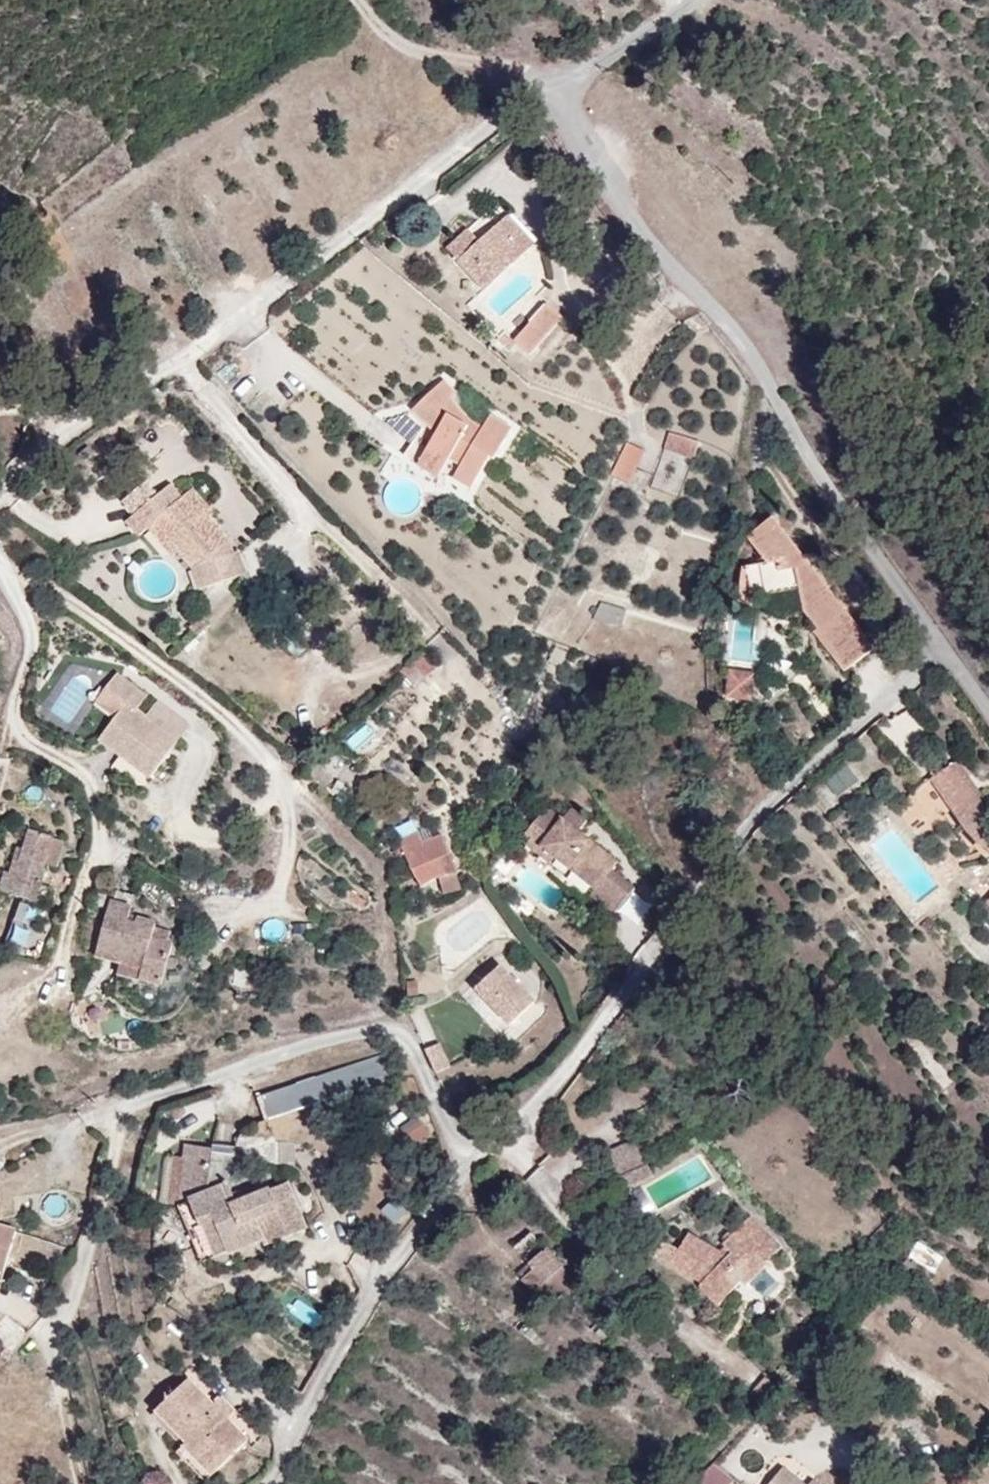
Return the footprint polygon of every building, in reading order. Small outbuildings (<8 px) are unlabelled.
[(489,305),(555,252),(506,208),(447,265),(489,305)] [(582,321),(557,300),(510,341),(544,359),(582,321)] [(536,436),(449,382),(409,449),(484,509),(536,436)] [(698,467),(710,438),(666,431),(650,451),(698,467)] [(650,451),(619,439),(609,485),(633,486),(650,451)] [(234,539),(195,486),(184,492),(173,480),(125,518),(138,532),(150,527),(193,566),(199,586),(248,568),(234,539)] [(873,608),(781,514),(739,581),(840,657),(873,608)] [(443,665),(427,646),(398,675),(425,692),(443,665)] [(725,669),(725,700),(753,701),(753,669),(725,669)] [(148,696),(118,673),(106,688),(127,703),(117,717),(101,739),(152,777),(180,741),(138,710),(148,696)] [(106,688),(96,702),(117,717),(127,703),(106,688)] [(367,720),(345,743),(359,756),(381,733),(367,720)] [(966,760),(915,796),(988,869),(988,798),(966,760)] [(848,765),(825,779),(836,798),(859,784),(848,765)] [(553,798),(522,841),(620,918),(652,899),(553,798)] [(63,839),(29,828),(18,860),(14,859),(9,873),(3,871),(0,882),(0,889),(38,901),(50,864),(54,865),(63,839)] [(419,828),(399,837),(423,883),(439,874),(444,890),(464,887),(444,831),(425,839),(419,828)] [(166,974),(173,944),(154,942),(157,925),(132,920),(135,903),(113,898),(97,958),(121,964),(166,974)] [(173,944),(176,929),(157,925),(154,942),(173,944)] [(548,995),(501,963),(475,1001),(522,1033),(548,995)] [(163,987),(166,974),(121,964),(119,978),(163,987)] [(424,1049),(435,1074),(451,1067),(439,1042),(424,1049)] [(255,1094),(264,1121),(387,1081),(379,1055),(255,1094)] [(416,1115),(400,1129),(416,1147),(432,1133),(416,1115)] [(626,1196),(653,1175),(646,1138),(620,1144),(626,1196)] [(296,1258),(332,1245),(314,1197),(263,1215),(258,1203),(245,1197),(254,1165),(205,1155),(191,1219),(204,1223),(212,1248),(242,1237),(252,1269),(295,1252),(296,1258)] [(163,1203),(179,1202),(177,1156),(161,1156),(163,1203)] [(0,1216),(0,1280),(9,1283),(20,1232),(0,1216)] [(748,1324),(794,1255),(749,1222),(656,1258),(748,1324)] [(212,1248),(224,1281),(252,1269),(242,1237),(212,1248)] [(908,1259),(936,1272),(945,1255),(916,1241),(908,1259)] [(547,1248),(519,1278),(551,1309),(580,1279),(547,1248)] [(212,1402),(187,1376),(156,1407),(187,1439),(215,1467),(246,1437),(226,1416),(212,1402)] [(221,1393),(212,1402),(226,1416),(235,1408),(221,1393)] [(204,1477),(215,1467),(187,1439),(177,1449),(204,1477)] [(731,1475),(705,1461),(693,1483),(726,1483),(731,1475)] [(795,1461),(781,1483),(839,1483),(795,1461)]
